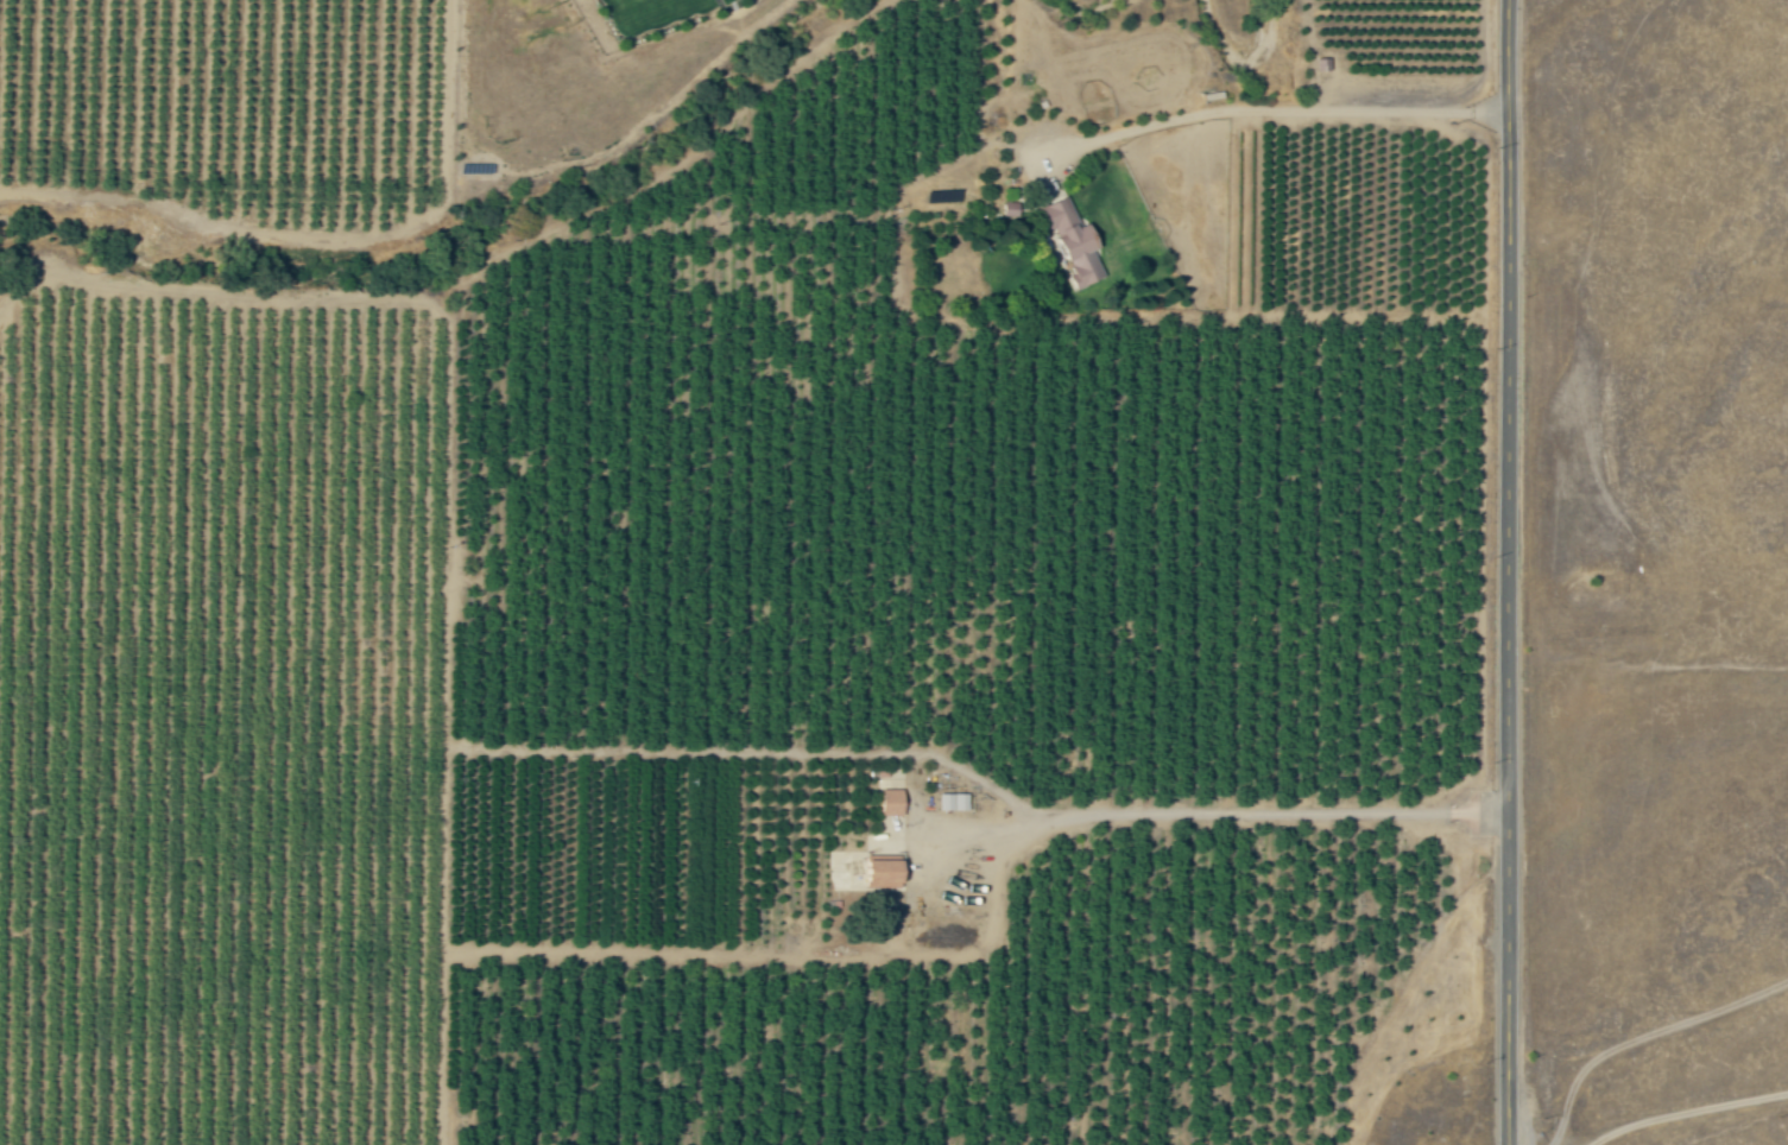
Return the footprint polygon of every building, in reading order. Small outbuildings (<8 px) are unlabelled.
[(1106,278),(1096,251),(1102,248),(1092,223),(1082,227),(1070,197),(1043,207),(1053,231),(1058,229),(1080,288),(1106,278)] [(883,814),(905,815),(906,790),(884,789),(883,814)] [(940,809),(970,810),(970,793),(940,792),(940,809)] [(907,889),(906,858),(870,859),(870,890),(907,889)]
